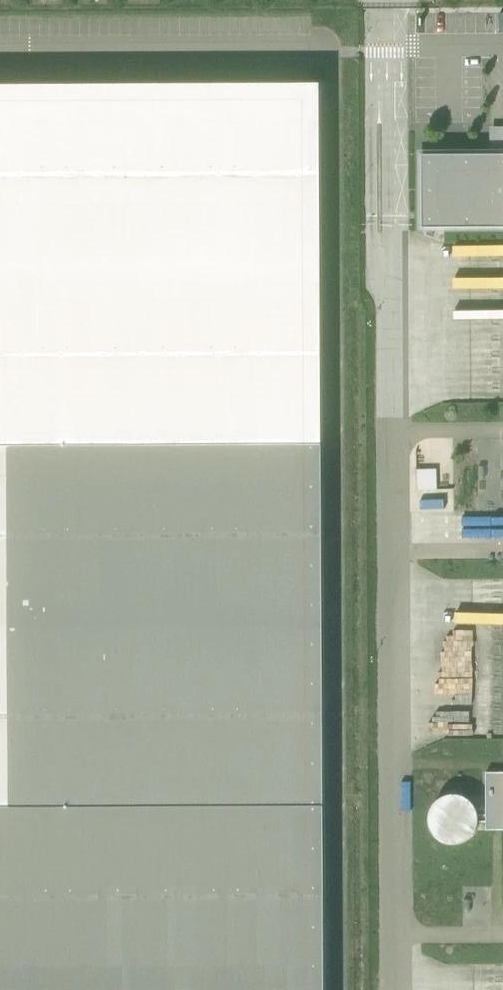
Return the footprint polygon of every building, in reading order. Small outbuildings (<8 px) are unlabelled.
[(325,806),(323,445),(321,84),(311,84),(0,85),(0,989),(326,989),(325,806)] [(423,155),(423,228),(502,227),(502,155),(423,155)] [(486,773),(486,830),(502,830),(502,773),(486,773)] [(437,799),(439,836),(478,833),(475,796),(437,799)]
